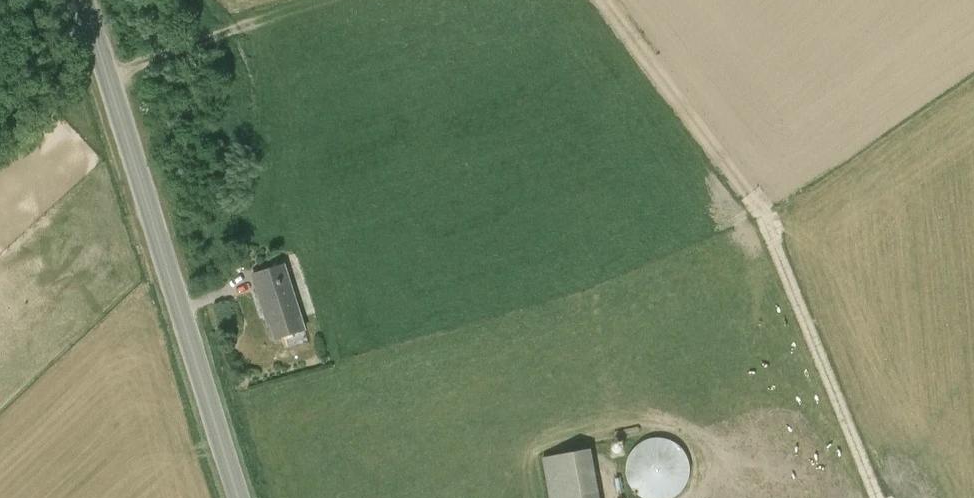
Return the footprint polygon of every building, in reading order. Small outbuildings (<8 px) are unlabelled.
[(305,329),(285,264),(252,274),(268,326),(270,325),(275,338),(305,329)] [(694,467),(693,462),(691,454),(688,449),(684,443),(678,438),(672,435),(666,434),(659,433),(654,434),(648,435),(641,439),(636,443),(632,448),(629,454),(627,460),(626,467),(627,474),(630,481),(633,487),(637,491),(643,496),(648,497),(672,497),(674,497),(679,495),(684,491),(687,487),(690,481),(692,476),(694,467)] [(592,448),(542,457),(549,497),(600,497),(592,448)]
